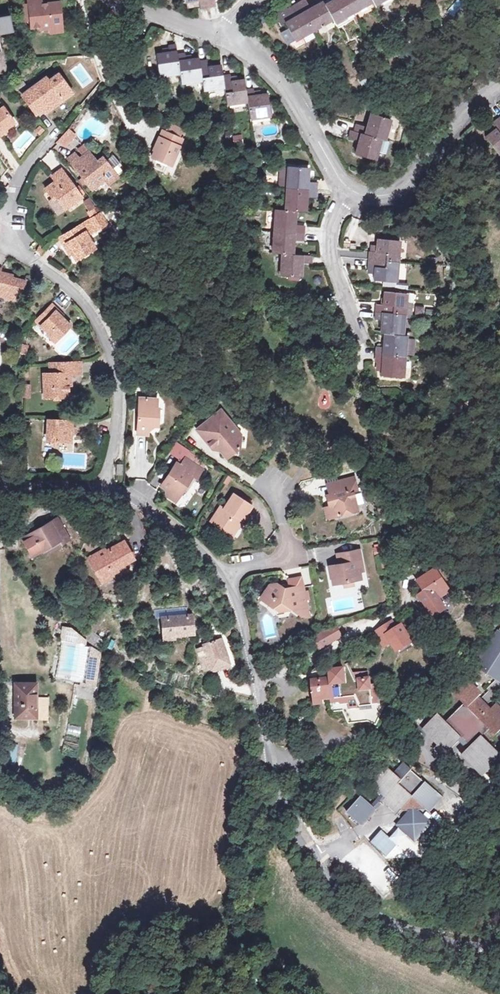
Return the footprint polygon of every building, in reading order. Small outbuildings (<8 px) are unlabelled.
[(29,5),(31,20),(32,27),(41,26),(42,28),(50,27),(51,27),(50,25),(62,24),(59,2),(42,4),(41,0),(29,0),(29,5)] [(325,5),(324,2),(311,9),(306,0),(305,0),(292,7),(294,9),(289,11),(287,9),(275,16),(281,26),(286,23),(289,29),(295,40),(302,37),(333,19),(335,23),(373,2),(374,5),(383,0),(335,0),(325,5)] [(29,5),(20,6),(22,20),(31,20),(29,5)] [(0,17),(0,33),(12,30),(9,16),(0,17)] [(62,31),(62,24),(50,25),(51,27),(50,27),(51,32),(62,31)] [(305,42),(302,37),(295,40),(289,29),(283,32),(292,49),(305,42)] [(202,80),(203,90),(224,87),(226,104),(248,101),(251,119),(271,116),(268,95),(261,96),(261,92),(254,93),(254,89),(246,90),(245,81),(231,82),(230,75),(222,76),(221,66),(208,67),(207,60),(199,61),(199,59),(192,60),(191,56),(186,56),(185,53),(177,54),(176,45),(168,46),(169,53),(157,55),(159,76),(180,73),(181,83),(202,80)] [(35,113),(42,108),(41,106),(49,101),(53,106),(72,93),(59,74),(49,81),(46,78),(22,95),(35,113)] [(41,106),(42,108),(45,112),(53,106),(49,101),(41,106)] [(2,135),(0,133),(6,128),(14,123),(3,107),(0,110),(0,136),(2,135)] [(357,124),(355,132),(351,131),(349,138),(359,141),(356,154),(375,160),(377,152),(385,154),(389,141),(384,140),(391,120),(372,114),(368,127),(357,124)] [(492,124),(497,129),(486,137),(499,154),(499,153),(499,118),(492,124)] [(67,128),(63,133),(69,138),(73,134),(67,128)] [(181,139),(162,130),(159,137),(158,137),(155,145),(156,146),(151,158),(171,167),(179,146),(178,146),(181,139)] [(63,133),(58,139),(65,144),(69,138),(63,133)] [(233,145),(243,144),(242,134),(232,135),(233,145)] [(83,178),(90,187),(92,189),(104,179),(108,184),(118,177),(105,161),(104,162),(99,166),(97,163),(89,152),(79,160),(75,154),(68,159),(83,178)] [(289,167),(289,168),(287,187),(285,210),(276,210),(273,253),(282,253),(281,275),(301,277),(302,262),(311,263),(312,255),(293,254),(294,240),(303,240),(304,226),(295,225),(296,211),(305,212),(306,197),(316,197),(317,183),(307,182),(308,168),(289,167)] [(278,186),(287,187),(289,168),(280,167),(278,186)] [(81,196),(76,189),(62,170),(53,176),(56,181),(46,189),(54,199),(57,197),(66,209),(81,197),(81,196)] [(86,190),(90,187),(83,178),(79,181),(86,190)] [(79,187),(76,189),(81,196),(84,194),(79,187)] [(82,201),(89,216),(97,212),(89,197),(82,201)] [(71,251),(73,254),(76,260),(95,248),(88,236),(105,225),(99,214),(59,238),(68,253),(71,251)] [(396,282),(400,241),(378,239),(377,252),(370,252),(368,266),(376,267),(375,280),(396,282)] [(7,274),(0,272),(1,270),(0,269),(0,296),(20,301),(25,281),(12,278),(6,277),(7,274)] [(383,320),(381,333),(385,334),(384,346),(377,346),(375,361),(383,362),(382,375),(403,376),(407,336),(403,335),(406,293),(385,291),(385,298),(382,298),(381,305),(376,304),(375,319),(383,320)] [(51,304),(36,320),(56,340),(70,326),(56,312),(57,310),(51,304)] [(415,314),(423,314),(423,307),(415,306),(415,314)] [(77,373),(77,363),(51,363),(51,374),(44,374),(45,397),(69,396),(68,382),(71,382),(71,373),(77,373)] [(158,398),(140,397),(138,433),(148,434),(149,431),(155,426),(158,426),(160,407),(157,407),(158,398)] [(222,411),(218,414),(224,422),(228,419),(222,411)] [(224,422),(218,414),(198,430),(213,449),(218,445),(222,446),(221,449),(228,457),(238,449),(240,434),(228,419),(224,422)] [(51,440),(58,441),(71,441),(71,435),(77,435),(77,421),(49,419),(48,440),(51,440)] [(170,491),(179,497),(194,476),(197,478),(203,470),(186,458),(181,465),(177,463),(162,485),(170,491)] [(358,510),(356,503),(364,502),(360,486),(357,487),(354,477),(328,484),(330,494),(327,495),(329,505),(332,504),(336,516),(358,510)] [(176,502),(179,497),(170,491),(168,496),(176,502)] [(239,519),(242,521),(252,506),(233,493),(224,507),(221,506),(210,521),(229,534),(239,519)] [(332,504),(329,505),(325,506),(328,518),(336,516),(332,504)] [(60,541),(62,544),(70,540),(58,519),(23,539),(33,556),(42,551),(60,541)] [(232,536),(242,521),(239,519),(229,534),(232,536)] [(44,555),(62,544),(60,541),(42,551),(44,555)] [(89,560),(101,580),(111,575),(114,573),(113,571),(134,558),(125,542),(107,552),(105,550),(89,560)] [(333,583),(345,581),(353,580),(362,578),(361,571),(364,571),(360,549),(341,553),(343,563),(339,564),(330,565),(333,583)] [(435,569),(418,580),(429,597),(432,595),(435,599),(450,589),(435,569)] [(113,579),(111,575),(101,580),(103,585),(113,579)] [(289,579),(290,588),(303,585),(302,576),(289,579)] [(290,588),(289,588),(284,589),(278,584),(271,585),(262,599),(279,611),(294,609),(303,616),(308,615),(303,585),(290,588)] [(88,629),(94,632),(104,615),(99,612),(88,629)] [(165,618),(168,636),(193,633),(191,615),(165,618)] [(391,621),(375,631),(384,645),(391,641),(396,648),(411,640),(402,624),(395,628),(391,621)] [(322,648),(344,639),(338,625),(317,634),(322,648)] [(478,667),(499,681),(499,630),(478,667)] [(222,640),(206,645),(213,668),(230,663),(222,640)] [(92,648),(81,646),(81,649),(80,654),(90,656),(92,648)] [(100,653),(92,648),(90,656),(100,657),(100,653)] [(80,654),(77,674),(77,677),(63,675),(59,705),(72,707),(75,686),(86,687),(90,656),(80,654)] [(100,657),(90,656),(86,687),(95,689),(100,657)] [(344,664),(348,676),(350,679),(357,679),(354,673),(350,662),(344,664)] [(313,669),(316,698),(332,697),(333,709),(343,708),(349,720),(369,719),(377,722),(392,692),(383,691),(383,703),(378,703),(379,684),(371,685),(371,678),(369,678),(357,679),(350,679),(348,676),(321,669),(321,664),(313,669)] [(467,681),(454,694),(465,704),(447,722),(439,713),(424,728),(440,744),(437,747),(445,755),(462,738),(472,747),(463,756),(482,775),(492,765),(496,769),(499,765),(499,753),(483,736),(490,729),(496,735),(499,731),(499,717),(495,712),(493,714),(490,710),(480,700),(474,706),(471,704),(477,698),(481,695),(467,681)] [(48,698),(35,698),(35,685),(15,685),(16,718),(35,718),(36,721),(48,721),(48,698)] [(493,714),(495,712),(498,709),(495,705),(490,710),(493,714)] [(1,763),(15,765),(17,745),(2,744),(1,763)] [(426,781),(425,782),(421,787),(416,783),(421,778),(411,770),(412,769),(404,762),(394,773),(387,767),(373,784),(384,793),(388,796),(385,799),(400,812),(409,802),(419,802),(428,810),(441,795),(426,781)] [(425,782),(421,778),(416,783),(421,787),(425,782)] [(384,793),(372,806),(376,809),(385,799),(388,796),(384,793)] [(361,797),(347,813),(362,826),(376,809),(372,806),(361,797)] [(410,810),(397,825),(417,842),(434,823),(418,809),(410,810)]
